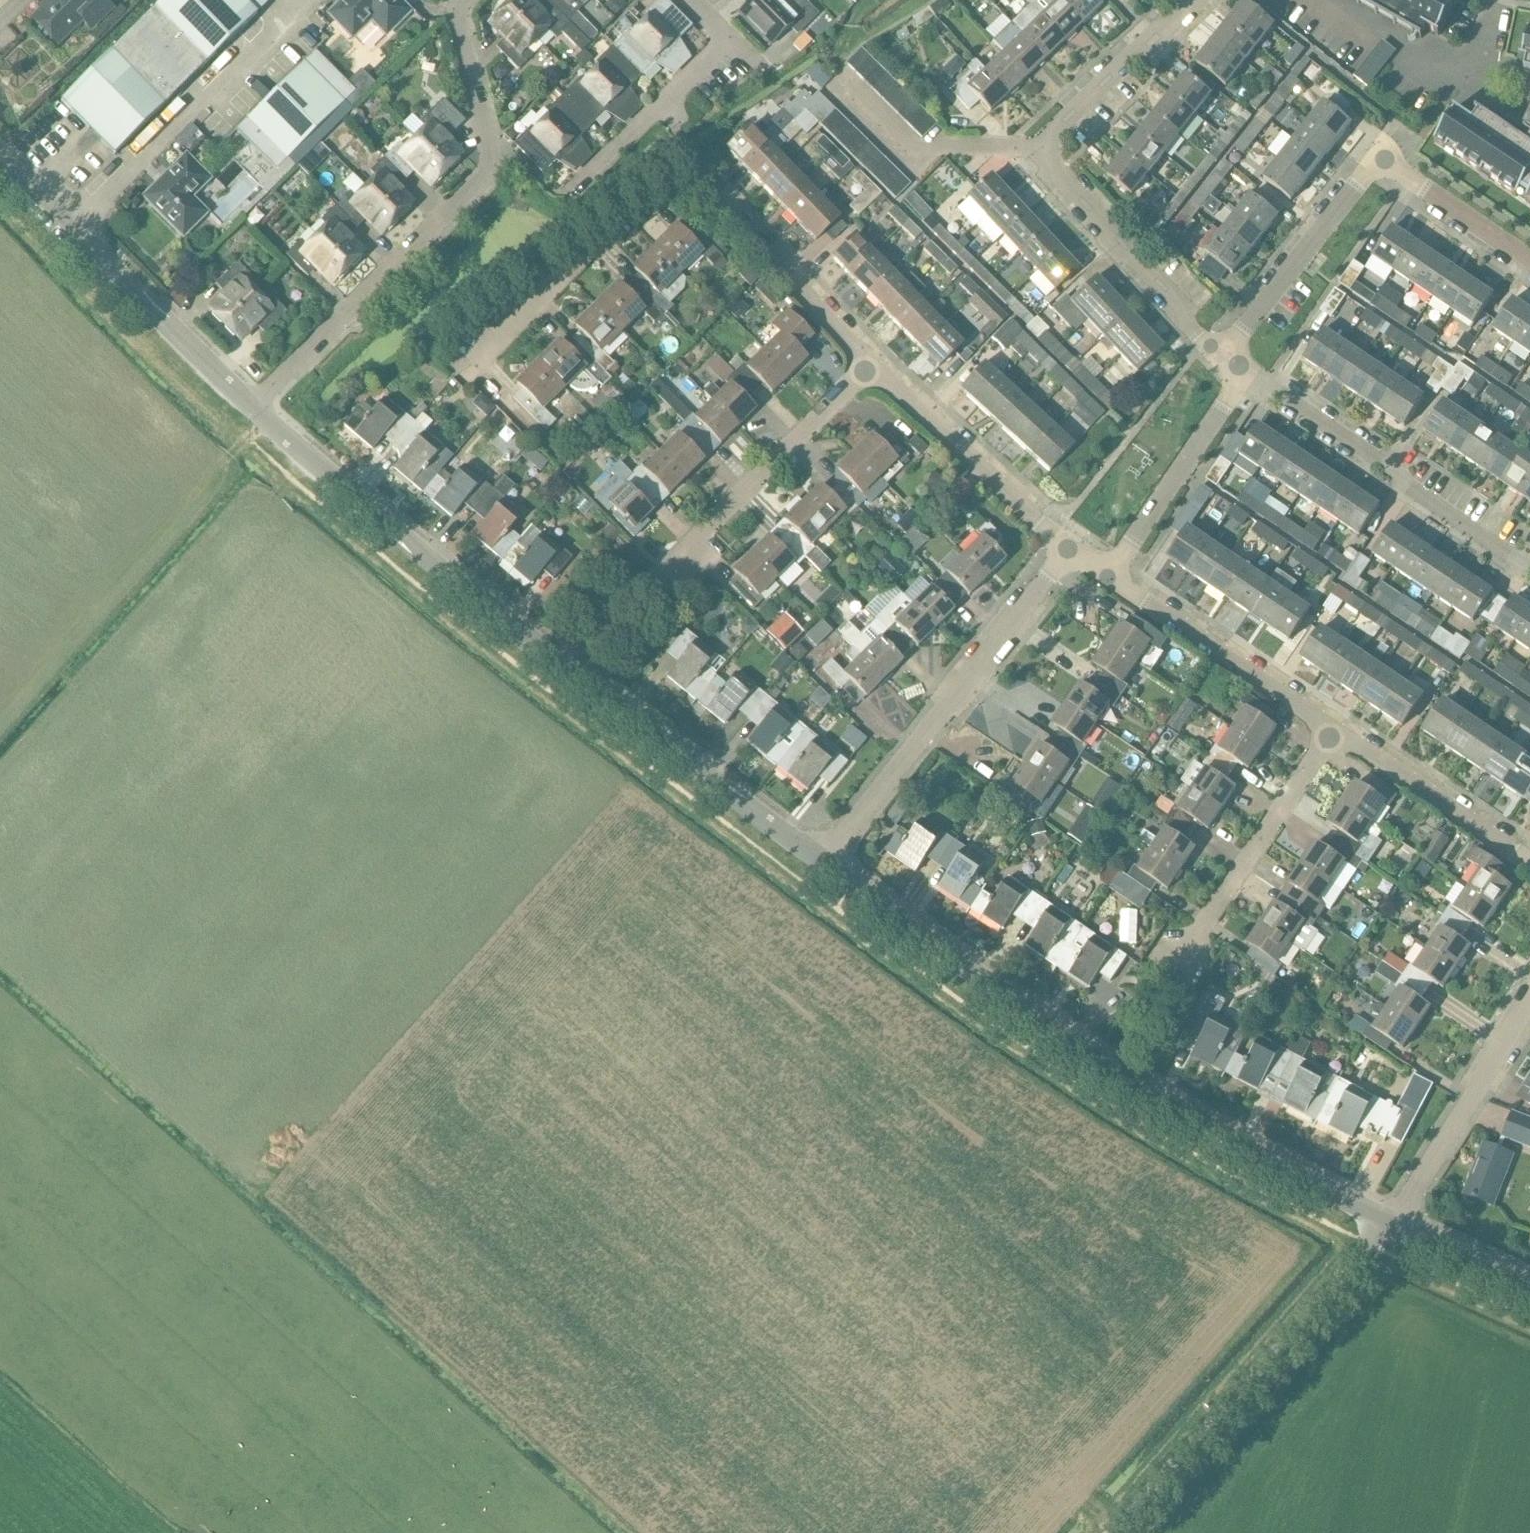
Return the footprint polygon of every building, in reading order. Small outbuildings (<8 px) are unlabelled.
[(57,45),(82,20),(91,29),(113,8),(105,0),(80,0),(79,1),(79,0),(53,0),(53,1),(33,21),(57,45)] [(119,46),(172,100),(200,72),(258,16),(242,0),(166,0),(147,19),(119,46)] [(351,36),(370,17),(385,33),(407,12),(395,0),(347,0),(332,16),(351,36)] [(546,0),(543,0),(536,7),(529,0),(515,0),(506,9),(537,39),(547,29),(557,39),(562,34),(581,53),(590,44),(588,42),(546,0)] [(588,42),(596,33),(576,13),(589,0),(546,0),(588,42)] [(670,54),(675,49),(675,44),(693,27),(666,0),(661,0),(646,15),(650,19),(642,26),(670,54)] [(739,15),(754,31),(782,4),(786,0),(754,0),(739,15)] [(819,15),(804,0),(786,0),(782,4),(754,31),(770,47),(793,25),(801,33),(819,15)] [(935,17),(950,6),(946,0),(941,0),(929,8),(935,17)] [(1063,42),(1081,25),(1058,1),(1059,0),(1044,0),(1051,8),(1040,18),(1063,42)] [(1081,25),(1100,7),(1093,0),(1059,0),(1058,1),(1081,25)] [(1439,36),(1440,34),(1438,33),(1439,31),(1439,32),(1454,6),(1453,5),(1452,6),(1443,1),(1444,0),(1371,0),(1425,31),(1426,28),(1439,36)] [(1245,2),(1235,15),(1265,38),(1274,25),(1245,2)] [(919,27),(935,17),(929,8),(913,19),(919,27)] [(501,53),(518,71),(533,57),(526,50),(537,39),(506,9),(490,25),(509,45),(501,53)] [(1235,15),(1226,27),(1255,50),(1265,38),(1235,15)] [(1022,36),(1045,60),(1063,42),(1040,18),(1023,34),(1022,36)] [(1045,60),(1022,36),(1010,23),(992,40),(1004,53),(1027,77),(1045,60)] [(613,47),(643,76),(660,60),(664,60),(670,54),(642,26),(635,34),(630,30),(613,47)] [(1226,27),(1216,39),(1246,62),(1255,50),(1226,27)] [(1528,29),(1523,56),(1524,56),(1523,58),(1521,57),(1520,59),(1527,60),(1524,71),(1529,72),(1529,30),(1528,29)] [(1236,74),(1246,62),(1216,39),(1207,51),(1236,74)] [(1383,39),(1378,45),(1392,56),(1397,50),(1383,39)] [(1298,42),(1289,54),(1296,59),(1306,49),(1298,42)] [(1378,45),(1373,51),(1387,62),(1392,56),(1378,45)] [(119,46),(62,103),(115,157),(172,100),(119,46)] [(593,75),(620,103),(626,97),(626,93),(643,76),(613,47),(596,64),(600,68),(593,75)] [(846,64),(855,73),(871,58),(862,49),(846,64)] [(1227,87),(1236,74),(1207,51),(1197,64),(1227,87)] [(1373,51),(1368,57),(1383,68),(1387,62),(1373,51)] [(305,63),(345,104),(353,112),(377,87),(361,71),(348,84),(343,80),(316,52),(305,63)] [(986,70),(1009,94),(1027,77),(1004,53),(986,70)] [(1296,59),(1289,54),(1284,61),(1291,67),(1296,59)] [(936,73),(946,83),(964,65),(954,55),(936,73)] [(1368,57),(1363,63),(1378,75),(1383,68),(1368,57)] [(855,73),(864,81),(879,66),(871,58),(855,73)] [(1009,94),(986,70),(976,60),(967,68),(977,78),(968,87),(961,80),(950,91),(969,111),(979,101),(990,112),(1009,94)] [(287,161),(345,104),(305,63),(247,120),(274,147),(287,161)] [(1363,63),(1358,69),(1373,81),(1378,75),(1363,63)] [(1275,95),(1285,103),(1300,84),(1296,81),(1304,70),(1298,65),(1275,95)] [(864,81),(873,90),(888,75),(879,66),(864,81)] [(1358,69),(1353,75),(1368,87),(1373,81),(1358,69)] [(1276,87),(1283,77),(1275,71),(1268,81),(1276,87)] [(564,95),(593,125),(610,109),(614,109),(620,103),(593,75),(585,83),(581,79),(564,95)] [(873,90),(880,98),(896,82),(888,75),(873,90)] [(1187,76),(1171,96),(1195,115),(1211,95),(1187,76)] [(880,98),(889,106),(904,91),(896,82),(880,98)] [(1259,91),(1267,97),(1270,93),(1262,87),(1259,91)] [(804,110),(802,108),(812,99),(804,91),(791,105),(787,101),(780,108),(793,121),(804,110)] [(889,106),(897,115),(913,99),(904,91),(889,106)] [(1267,97),(1259,91),(1249,105),(1257,111),(1267,97)] [(812,99),(802,108),(804,110),(811,116),(826,100),(818,93),(812,99)] [(1309,121),(1337,143),(1353,124),(1344,117),(1352,106),(1336,93),(1328,104),(1324,101),(1309,121)] [(546,122),(573,150),(576,146),(576,142),(593,125),(564,95),(547,112),(551,117),(546,122)] [(1260,114),(1270,122),(1285,103),(1275,95),(1260,114)] [(1171,96),(1155,116),(1179,135),(1195,115),(1171,96)] [(897,115),(906,123),(921,107),(913,99),(897,115)] [(417,140),(447,171),(463,155),(444,135),(461,118),(444,100),(420,123),(427,130),(417,140)] [(811,116),(818,124),(819,125),(834,109),(826,100),(811,116)] [(906,123),(914,131),(929,116),(921,107),(906,123)] [(1223,137),(1230,143),(1251,115),(1241,108),(1235,115),(1238,118),(1223,137)] [(1527,144),(1476,110),(1475,111),(1479,113),(1473,121),(1454,108),(1454,110),(1456,111),(1454,113),(1434,141),(1447,150),(1450,145),(1459,151),(1455,156),(1482,174),(1485,169),(1493,175),(1490,179),(1516,197),(1520,192),(1527,198),(1525,201),(1529,204),(1529,139),(1527,144)] [(827,133),(843,117),(834,109),(819,125),(827,133)] [(811,116),(804,110),(793,121),(807,135),(818,124),(811,116)] [(1246,133),(1255,141),(1270,122),(1260,114),(1246,133)] [(938,124),(929,116),(914,131),(922,140),(938,124)] [(1140,135),(1164,155),(1179,135),(1155,116),(1140,135)] [(851,126),(843,117),(827,133),(836,141),(851,126)] [(274,147),(247,120),(236,131),(263,158),(276,172),(260,188),(268,196),(295,168),(287,161),(274,147)] [(1294,140),(1322,162),(1337,143),(1309,121),(1294,140)] [(514,145),(543,175),(560,158),(565,158),(573,150),(546,122),(535,132),(531,128),(514,145)] [(196,123),(178,140),(189,152),(207,135),(196,123)] [(727,150),(745,168),(779,134),(772,126),(761,138),(751,127),(727,150)] [(860,134),(851,126),(836,141),(844,150),(860,134)] [(1255,141),(1246,133),(1235,147),(1245,154),(1255,141)] [(745,168),(762,185),(785,163),(776,153),(787,142),(779,134),(745,168)] [(868,142),(860,134),(844,150),(853,158),(868,142)] [(1124,155),(1148,175),(1164,155),(1140,135),(1124,155)] [(816,144),(829,156),(836,149),(823,136),(816,144)] [(1207,157),(1214,163),(1230,143),(1223,137),(1207,157)] [(412,167),(431,187),(447,171),(417,140),(407,150),(400,143),(385,157),(403,176),(412,167)] [(1279,159),(1308,181),(1322,162),(1294,140),(1279,159)] [(876,150),(868,142),(853,158),(861,166),(876,150)] [(829,156),(843,170),(850,163),(836,149),(829,156)] [(869,174),(885,159),(876,150),(861,166),(869,174)] [(1148,175),(1124,155),(1108,176),(1132,195),(1148,175)] [(320,166),(310,156),(299,167),(309,177),(320,166)] [(368,189),(398,220),(414,204),(395,184),(403,176),(385,157),(371,172),(378,179),(368,189)] [(1192,177),(1199,182),(1214,163),(1207,157),(1192,177)] [(147,199),(183,236),(205,214),(189,199),(208,180),(186,159),(147,199)] [(870,175),(878,183),(894,168),(885,159),(869,174),(870,175)] [(1308,181),(1279,159),(1264,178),(1292,200),(1308,181)] [(785,163),(762,185),(780,204),(803,182),(785,163)] [(894,168),(878,183),(887,191),(902,176),(894,168)] [(850,208),(858,217),(882,194),(859,172),(852,180),(865,192),(850,208)] [(1202,188),(1212,196),(1224,180),(1214,173),(1202,188)] [(911,185),(902,176),(887,191),(896,200),(911,185)] [(990,177),(956,209),(974,228),(976,226),(986,217),(1008,196),(990,177)] [(1176,197),(1183,203),(1199,182),(1192,177),(1176,197)] [(803,182),(780,204),(798,223),(821,200),(803,182)] [(1187,207),(1197,215),(1212,196),(1202,188),(1187,207)] [(362,216),(382,236),(398,220),(368,189),(357,199),(350,192),(336,206),(354,225),(362,216)] [(1236,214),(1264,236),(1279,216),(1251,194),(1236,214)] [(993,244),(1003,235),(1025,214),(1008,196),(986,217),(976,226),(993,244)] [(1183,203),(1176,197),(1160,217),(1168,222),(1183,203)] [(821,200),(798,223),(815,241),(839,219),(821,200)] [(318,238),(349,269),(365,253),(345,233),(354,225),(336,206),(321,221),(328,228),(318,238)] [(900,227),(908,220),(895,207),(888,215),(900,227)] [(1172,227),(1182,235),(1197,215),(1187,207),(1172,227)] [(1003,235),(1020,253),(1042,232),(1025,214),(1003,235)] [(1221,233),(1249,255),(1264,236),(1236,214),(1221,233)] [(932,233),(950,250),(957,243),(929,216),(922,223),(932,233)] [(908,220),(900,227),(915,241),(922,233),(908,220)] [(656,249),(681,275),(701,255),(714,268),(715,267),(720,272),(728,264),(724,259),(715,250),(721,244),(706,228),(700,234),(690,225),(681,233),(677,229),(656,249)] [(1182,235),(1172,227),(1165,236),(1175,244),(1182,235)] [(1393,271),(1413,241),(1393,227),(1372,257),(1393,271)] [(1020,253),(1037,271),(1059,251),(1042,232),(1020,253)] [(1249,255),(1221,233),(1206,253),(1233,275),(1249,255)] [(849,276),(873,253),(856,236),(833,259),(849,276)] [(950,250),(968,268),(975,261),(963,249),(969,243),(964,237),(957,243),(950,250)] [(317,269),(332,285),(349,269),(318,238),(309,247),(301,240),(286,255),(309,278),(317,269)] [(1413,241),(1393,271),(1413,284),(1433,255),(1413,241)] [(936,263),(944,255),(931,243),(924,250),(936,263)] [(630,281),(663,316),(672,307),(660,295),(681,275),(656,249),(635,270),(638,274),(630,281)] [(1077,269),(1059,251),(1037,271),(1029,279),(1046,298),(1077,269)] [(873,253),(849,276),(867,294),(891,271),(873,253)] [(936,263),(950,277),(958,269),(944,255),(936,263)] [(1413,284),(1433,298),(1453,268),(1433,255),(1413,284)] [(968,268),(986,285),(993,279),(975,261),(968,268)] [(1340,283),(1351,290),(1356,282),(1365,269),(1354,261),(1340,283)] [(209,309),(225,325),(256,295),(246,285),(253,278),(238,264),(220,281),(229,290),(209,309)] [(1433,298),(1453,311),(1473,281),(1453,268),(1433,298)] [(867,294),(885,313),(918,281),(911,273),(902,282),(891,271),(867,294)] [(754,286),(773,305),(783,296),(765,276),(754,286)] [(1087,320),(1113,295),(1096,277),(1089,283),(1083,276),(1050,307),(1052,309),(1073,332),(1087,320)] [(972,297),(979,290),(967,278),(960,285),(972,297)] [(986,285),(1004,303),(1011,296),(993,279),(986,285)] [(598,307),(623,332),(644,312),(655,324),(663,316),(630,281),(622,290),(619,286),(598,307)] [(885,313),(902,330),(926,307),(917,298),(925,289),(918,281),(885,313)] [(1473,325),(1493,295),(1473,281),(1453,311),(1473,325)] [(1356,282),(1351,290),(1370,304),(1376,296),(1356,282)] [(1321,311),(1331,318),(1346,296),(1335,289),(1321,311)] [(1006,317),(994,304),(979,290),(972,297),(967,302),(988,322),(980,330),(987,338),(1006,317)] [(225,325),(242,342),(261,322),(270,331),(287,313),(273,298),(266,305),(256,295),(225,325)] [(1087,320),(1103,337),(1129,313),(1113,295),(1087,320)] [(1004,303),(1022,321),(1029,314),(1011,296),(1004,303)] [(1375,308),(1390,318),(1397,308),(1382,298),(1375,308)] [(1513,342),(1529,317),(1529,311),(1512,299),(1492,328),(1513,342)] [(611,378),(615,383),(619,379),(614,373),(619,368),(603,352),(623,332),(598,307),(576,328),(580,331),(572,339),(610,379),(611,378)] [(926,307),(902,330),(920,349),(944,326),(926,307)] [(1413,319),(1397,308),(1390,318),(1406,329),(1413,319)] [(1367,310),(1360,320),(1376,330),(1383,320),(1367,310)] [(1103,337),(1120,355),(1146,331),(1129,313),(1103,337)] [(765,353),(791,379),(808,362),(799,354),(814,340),(790,314),(774,329),(782,337),(765,353)] [(1529,353),(1529,317),(1513,342),(1529,353)] [(1010,346),(1022,359),(1027,353),(1035,344),(1023,332),(1011,320),(991,340),(1004,353),(1010,346)] [(1415,335),(1429,345),(1436,335),(1422,325),(1415,335)] [(944,326),(920,349),(938,368),(962,345),(944,326)] [(1385,336),(1400,346),(1407,336),(1392,326),(1385,336)] [(1429,345),(1446,356),(1453,346),(1449,343),(1453,336),(1442,328),(1437,335),(1436,335),(1429,345)] [(1303,358),(1324,372),(1343,343),(1323,329),(1303,358)] [(1137,373),(1163,349),(1146,331),(1120,355),(1137,373)] [(1038,341),(1051,353),(1060,345),(1046,332),(1038,341)] [(1400,346),(1420,360),(1427,349),(1407,336),(1400,346)] [(579,391),(583,392),(587,391),(591,389),(595,387),(598,383),(602,387),(610,379),(572,339),(563,348),(559,345),(539,364),(564,390),(569,386),(575,390),(579,391)] [(1363,357),(1343,343),(1324,372),(1344,386),(1363,357)] [(1027,353),(1044,369),(1052,360),(1035,344),(1027,353)] [(1065,367),(1073,359),(1060,345),(1051,353),(1065,367)] [(763,385),(773,396),(791,379),(765,353),(749,368),(737,356),(727,365),(729,367),(755,393),(763,385)] [(1344,386),(1364,399),(1383,371),(1363,357),(1344,386)] [(1476,367),(1490,376),(1497,366),(1482,357),(1476,367)] [(1426,388),(1438,396),(1442,389),(1455,370),(1455,369),(1439,359),(1433,368),(1438,371),(1426,388)] [(1052,360),(1044,369),(1061,386),(1069,377),(1052,360)] [(1072,375),(1085,388),(1094,379),(1103,371),(1092,360),(1083,368),(1081,366),(1072,375)] [(1442,389),(1453,397),(1465,380),(1469,382),(1475,374),(1459,363),(1455,369),(1455,370),(1442,389)] [(513,398),(545,432),(556,422),(545,410),(564,390),(539,364),(518,386),(521,389),(513,398)] [(977,407),(1001,381),(983,365),(959,391),(977,407)] [(1513,377),(1497,366),(1490,376),(1506,387),(1513,377)] [(755,393),(729,367),(719,378),(729,388),(723,395),(713,384),(704,392),(714,403),(713,403),(739,430),(756,413),(746,402),(755,393)] [(1364,399),(1384,413),(1403,384),(1383,371),(1364,399)] [(1069,377),(1061,386),(1075,400),(1083,391),(1069,377)] [(1085,388),(1109,411),(1118,403),(1094,379),(1085,388)] [(672,394),(658,380),(649,389),(663,403),(672,394)] [(1001,381),(977,407),(995,423),(1018,397),(1001,381)] [(1529,403),(1529,389),(1522,383),(1515,393),(1529,403)] [(1404,427),(1424,398),(1403,384),(1384,413),(1404,427)] [(1500,404),(1507,394),(1492,384),(1485,394),(1500,404)] [(1500,404),(1516,415),(1523,405),(1507,394),(1500,404)] [(1018,397),(995,423),(1013,439),(1036,413),(1018,397)] [(343,425),(373,451),(385,437),(394,445),(392,446),(392,447),(392,448),(393,449),(415,423),(426,411),(418,405),(414,411),(412,409),(406,416),(404,415),(385,399),(375,411),(364,401),(343,425)] [(1083,408),(1097,422),(1105,413),(1091,399),(1083,408)] [(1424,430),(1445,444),(1465,414),(1444,400),(1424,430)] [(711,436),(722,446),(739,430),(713,403),(697,419),(692,414),(682,423),(703,445),(711,436)] [(1036,413),(1013,439),(1030,455),(1054,429),(1036,413)] [(1465,457),(1485,428),(1465,414),(1445,444),(1465,457)] [(426,432),(415,423),(393,449),(394,450),(397,450),(400,462),(394,469),(424,494),(443,471),(442,471),(453,457),(425,433),(426,432)] [(694,454),(703,445),(682,423),(675,431),(680,437),(662,454),(681,474),(687,480),(704,464),(694,454)] [(1279,439),(1258,425),(1239,454),(1260,468),(1279,439)] [(1485,428),(1465,457),(1485,470),(1505,441),(1485,428)] [(1050,473),(1073,447),(1054,429),(1030,455),(1050,473)] [(856,456),(882,482),(891,474),(887,469),(894,462),(898,466),(908,456),(888,436),(879,445),(870,436),(853,453),(856,456)] [(1279,439),(1260,468),(1279,482),(1299,452),(1279,439)] [(1505,441),(1485,470),(1505,484),(1525,455),(1505,441)] [(531,447),(522,457),(532,465),(540,455),(531,447)] [(1279,482),(1299,495),(1319,466),(1299,452),(1279,482)] [(887,487),(882,482),(856,456),(853,453),(836,470),(844,479),(836,487),(856,508),(857,507),(864,500),(869,504),(887,487)] [(622,466),(651,495),(660,503),(668,495),(670,497),(687,480),(681,474),(662,454),(645,470),(632,456),(622,466)] [(1529,490),(1529,458),(1525,455),(1505,484),(1525,497),(1529,490)] [(1231,466),(1221,459),(1206,480),(1217,487),(1231,466)] [(651,495),(622,466),(619,463),(608,473),(613,478),(592,497),(608,514),(609,513),(634,537),(648,523),(646,520),(652,515),(641,504),(651,495)] [(1299,495),(1319,509),(1339,480),(1319,466),(1299,495)] [(424,494),(452,518),(464,504),(475,513),(494,490),(483,481),(482,483),(464,467),(453,480),(443,471),(424,494)] [(473,537),(502,562),(521,540),(520,539),(510,530),(521,516),(504,501),(515,487),(505,478),(475,513),(486,522),(473,537)] [(949,518),(974,491),(961,479),(935,505),(949,518)] [(1339,522),(1359,493),(1339,480),(1319,509),(1339,522)] [(1202,485),(1188,508),(1199,515),(1213,493),(1202,485)] [(817,520),(826,529),(844,512),(847,516),(850,513),(853,517),(860,510),(857,507),(856,508),(836,487),(827,495),(819,487),(802,504),(817,520)] [(1237,501),(1257,514),(1264,504),(1244,491),(1237,501)] [(1359,493),(1339,522),(1360,536),(1380,507),(1359,493)] [(779,532),(805,559),(816,549),(811,544),(826,529),(817,520),(802,504),(801,504),(797,500),(786,511),(790,516),(785,521),(783,519),(775,528),(779,532)] [(1257,514),(1277,528),(1284,518),(1264,504),(1257,514)] [(1234,506),(1227,516),(1243,526),(1250,516),(1234,506)] [(900,523),(916,545),(926,538),(910,516),(900,523)] [(1277,528),(1297,541),(1304,531),(1284,518),(1277,528)] [(1267,542),(1274,532),(1259,522),(1252,532),(1267,542)] [(502,562),(530,587),(545,569),(557,579),(573,560),(544,534),(532,524),(520,539),(521,540),(502,562)] [(988,526),(987,527),(984,524),(975,533),(980,537),(963,554),(986,578),(1003,561),(993,550),(1001,542),(999,540),(1001,538),(988,526)] [(1392,567),(1411,538),(1391,525),(1372,553),(1392,567)] [(1168,557),(1189,571),(1210,540),(1189,526),(1168,557)] [(751,555),(775,579),(791,563),(796,568),(805,559),(779,532),(775,528),(766,537),(767,539),(751,555)] [(1320,542),(1304,531),(1297,541),(1313,552),(1320,542)] [(1274,532),(1267,542),(1283,553),(1290,543),(1274,532)] [(1411,538),(1392,567),(1412,580),(1430,552),(1411,538)] [(1189,571),(1209,585),(1230,554),(1210,540),(1189,571)] [(828,562),(816,549),(805,559),(818,572),(828,562)] [(1307,569),(1314,559),(1298,549),(1292,559),(1307,569)] [(1430,552),(1412,580),(1432,594),(1450,565),(1430,552)] [(938,580),(959,601),(966,594),(968,596),(986,578),(963,554),(938,580)] [(1229,599),(1250,568),(1230,554),(1209,585),(1229,599)] [(1346,575),(1353,565),(1337,554),(1331,565),(1346,575)] [(1353,565),(1346,575),(1342,581),(1358,591),(1364,583),(1359,579),(1371,562),(1360,554),(1353,565)] [(729,584),(755,610),(764,600),(760,595),(775,579),(751,555),(734,572),(737,576),(729,584)] [(1314,559),(1307,569),(1323,580),(1329,570),(1314,559)] [(1450,565),(1432,594),(1452,607),(1470,579),(1450,565)] [(1250,568),(1229,599),(1249,612),(1270,581),(1250,568)] [(1484,606),(1492,593),(1470,579),(1452,607),(1473,622),(1477,616),(1485,621),(1492,611),(1484,606)] [(912,606),(935,628),(952,611),(951,609),(959,601),(938,580),(912,606)] [(1270,581),(1249,612),(1269,625),(1290,594),(1270,581)] [(1391,614),(1397,604),(1378,591),(1371,601),(1391,614)] [(1290,594),(1269,625),(1290,639),(1311,609),(1290,594)] [(875,620),(906,652),(915,645),(916,647),(935,628),(912,606),(901,595),(875,620)] [(1352,595),(1345,604),(1361,615),(1368,605),(1352,595)] [(1529,616),(1529,608),(1513,597),(1500,617),(1492,611),(1485,621),(1494,626),(1514,640),(1529,616)] [(1397,604),(1391,614),(1410,627),(1417,617),(1397,604)] [(1368,605),(1361,615),(1381,629),(1388,619),(1368,605)] [(1514,640),(1529,651),(1529,616),(1514,640)] [(1417,617),(1410,627),(1430,641),(1437,630),(1417,617)] [(827,619),(810,634),(822,647),(839,632),(827,619)] [(1388,619),(1381,629),(1401,642),(1408,632),(1388,619)] [(1121,624),(1108,644),(1111,647),(1137,664),(1150,645),(1160,652),(1167,641),(1138,621),(1131,631),(1121,624)] [(785,649),(802,632),(794,624),(777,640),(785,649)] [(861,656),(883,679),(900,662),(898,660),(906,652),(886,631),(871,646),(852,626),(841,637),(852,648),(861,656)] [(1323,671),(1344,641),(1323,627),(1303,657),(1323,671)] [(1460,660),(1464,654),(1465,653),(1466,650),(1453,641),(1437,630),(1430,641),(1446,651),(1446,652),(1460,660)] [(666,677),(695,701),(708,685),(698,677),(715,656),(685,631),(669,651),(680,660),(666,677)] [(1408,632),(1401,642),(1421,655),(1428,646),(1408,632)] [(1344,641),(1323,671),(1343,685),(1364,654),(1344,641)] [(1124,683),(1137,664),(1111,647),(1108,644),(1094,664),(1104,671),(1097,680),(1121,697),(1126,690),(1129,686),(1124,683)] [(1464,654),(1480,665),(1486,654),(1470,644),(1466,650),(1465,653),(1464,654)] [(1442,669),(1448,659),(1428,646),(1421,655),(1442,669)] [(850,682),(865,697),(883,679),(861,656),(852,648),(844,655),(853,665),(845,673),(831,659),(821,669),(842,690),(850,682)] [(1364,654),(1343,685),(1363,698),(1383,668),(1364,654)] [(1457,665),(1448,659),(1442,669),(1450,675),(1457,665)] [(1460,672),(1483,688),(1490,678),(1466,662),(1460,672)] [(1511,686),(1518,676),(1504,667),(1498,677),(1511,686)] [(1383,668),(1363,698),(1383,712),(1403,682),(1383,668)] [(695,701),(725,725),(737,711),(747,719),(766,696),(756,687),(755,689),(737,674),(727,686),(716,676),(708,685),(695,701)] [(1511,686),(1529,699),(1529,684),(1518,676),(1511,686)] [(1490,678),(1483,688),(1499,698),(1505,688),(1490,678)] [(1068,704),(1097,724),(1110,705),(1113,708),(1121,697),(1097,680),(1090,690),(1081,684),(1068,704)] [(1403,726),(1424,696),(1403,682),(1383,712),(1403,726)] [(1523,715),(1529,705),(1514,694),(1508,705),(1523,715)] [(747,743),(776,767),(789,751),(779,743),(796,722),(777,707),(778,705),(766,696),(747,719),(759,729),(747,743)] [(1234,730),(1264,750),(1278,730),(1267,723),(1274,713),(1250,697),(1243,708),(1247,711),(1234,730)] [(1445,745),(1466,714),(1445,700),(1424,730),(1445,745)] [(1056,740),(1081,757),(1088,746),(1084,743),(1097,724),(1068,704),(1054,724),(1063,730),(1056,740)] [(1464,758),(1485,728),(1466,714),(1445,745),(1464,758)] [(1485,728),(1464,758),(1484,772),(1505,741),(1485,728)] [(776,767),(806,791),(820,774),(831,783),(847,764),(817,740),(817,739),(806,730),(789,751),(776,767)] [(1194,789),(1224,810),(1237,789),(1226,782),(1239,761),(1251,769),(1264,750),(1234,730),(1222,748),(1216,744),(1201,767),(1206,771),(1194,789)] [(1027,763),(1056,783),(1069,765),(1073,768),(1081,757),(1056,740),(1050,750),(1040,744),(1027,763)] [(1505,741),(1484,772),(1504,785),(1525,755),(1505,741)] [(1504,785),(1524,799),(1529,790),(1529,758),(1525,755),(1504,785)] [(1015,800),(1048,822),(1056,812),(1043,803),(1056,783),(1027,763),(1013,783),(1023,790),(1015,800)] [(1372,823),(1385,804),(1389,807),(1396,795),(1373,780),(1366,790),(1356,783),(1342,803),(1372,823)] [(1153,849),(1183,869),(1196,849),(1185,842),(1198,822),(1210,830),(1224,810),(1194,789),(1181,809),(1175,805),(1174,806),(1167,801),(1161,810),(1168,816),(1162,826),(1166,830),(1159,840),(1144,830),(1138,841),(1152,851),(1153,849)] [(1332,839),(1357,856),(1363,846),(1359,843),(1365,833),(1377,841),(1384,831),(1372,823),(1342,803),(1329,823),(1339,830),(1332,839)] [(940,889),(970,909),(982,892),(970,884),(985,862),(922,820),(907,842),(895,834),(884,851),(916,873),(927,857),(950,873),(940,889)] [(1436,832),(1420,856),(1433,864),(1449,841),(1436,832)] [(1303,863),(1332,883),(1344,864),(1349,867),(1357,856),(1332,839),(1325,850),(1316,843),(1303,863)] [(1127,876),(1152,893),(1159,882),(1169,889),(1183,869),(1153,849),(1152,851),(1140,869),(1135,866),(1127,876)] [(1468,888),(1497,908),(1510,888),(1500,882),(1508,871),(1474,849),(1467,860),(1481,869),(1468,888)] [(1282,893),(1319,918),(1326,908),(1318,903),(1332,883),(1303,863),(1289,883),(1282,893)] [(1026,946),(1056,967),(1068,950),(1083,928),(1052,907),(1029,891),(1008,878),(993,900),(982,892),(970,909),(1002,931),(1013,915),(1036,931),(1026,946)] [(1438,912),(1468,932),(1474,922),(1484,928),(1497,908),(1468,888),(1455,907),(1451,905),(1448,909),(1442,905),(1438,912)] [(1276,902),(1262,922),(1291,942),(1305,952),(1317,934),(1311,930),(1319,918),(1282,893),(1276,902)] [(1428,948),(1457,968),(1470,947),(1461,942),(1468,932),(1438,912),(1432,922),(1441,929),(1428,948)] [(1251,960),(1275,976),(1282,966),(1278,962),(1291,942),(1262,922),(1248,943),(1259,949),(1251,960)] [(1056,967),(1089,989),(1101,970),(1113,978),(1127,957),(1095,936),(1080,958),(1068,950),(1056,967)] [(1403,975),(1427,991),(1433,981),(1443,988),(1457,968),(1428,948),(1416,968),(1410,964),(1409,967),(1389,953),(1382,963),(1403,976),(1403,975)] [(1388,1008),(1416,1028),(1429,1009),(1420,1003),(1427,991),(1403,975),(1403,976),(1382,963),(1375,974),(1400,990),(1388,1008)] [(1225,1072),(1235,1054),(1223,1048),(1235,1024),(1220,1016),(1227,1002),(1210,992),(1190,1030),(1203,1036),(1193,1055),(1225,1072)] [(1416,1028),(1388,1008),(1380,1003),(1374,1013),(1382,1018),(1376,1027),(1370,1023),(1362,1035),(1387,1052),(1393,1042),(1403,1048),(1416,1028)] [(1225,1072),(1260,1091),(1271,1071),(1281,1077),(1298,1045),(1297,1044),(1290,1040),(1285,1050),(1261,1037),(1248,1061),(1235,1054),(1225,1072)] [(1285,1103),(1317,1121),(1327,1102),(1315,1096),(1327,1072),(1307,1062),(1303,1059),(1311,1044),(1300,1038),(1297,1044),(1298,1045),(1281,1077),(1295,1084),(1285,1103)] [(1380,1134),(1402,1145),(1434,1085),(1415,1075),(1397,1109),(1340,1079),(1327,1103),(1327,1102),(1317,1121),(1353,1140),(1361,1124),(1371,1129),(1371,1131),(1371,1133),(1372,1135),(1373,1135),(1375,1136),(1379,1136),(1380,1134)] [(1529,1105),(1529,1080),(1525,1087),(1528,1089),(1522,1099),(1529,1105)] [(1493,1205),(1512,1155),(1501,1151),(1506,1139),(1529,1149),(1529,1118),(1512,1111),(1497,1150),(1484,1144),(1465,1194),(1493,1205)]
